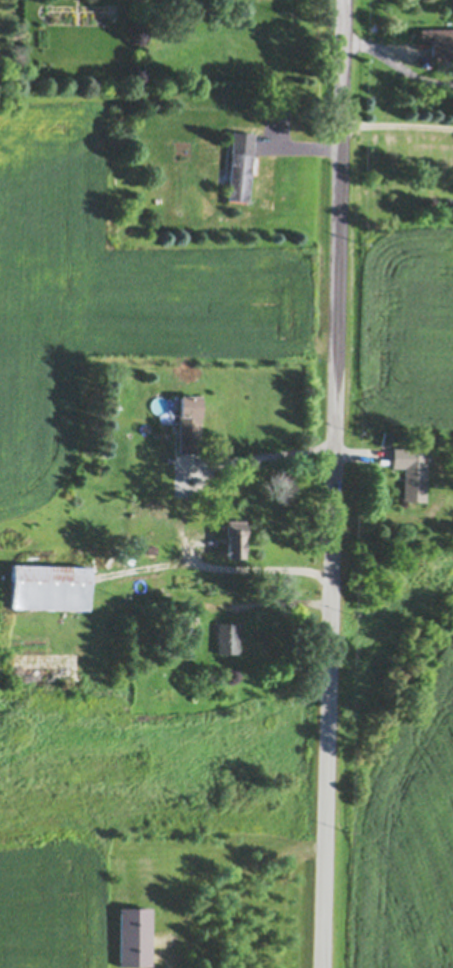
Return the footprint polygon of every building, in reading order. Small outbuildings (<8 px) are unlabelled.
[(421,28),(452,27),(452,57),(433,57),(432,38),(421,38),(421,28)] [(254,131),(249,200),(229,198),(233,151),(232,151),(233,129),(254,131)] [(179,413),(180,413),(180,394),(200,394),(200,451),(179,451),(179,413)] [(426,447),(425,500),(403,499),(404,466),(393,466),(393,446),(426,447)] [(226,533),(226,522),(227,522),(227,518),(245,518),(245,533),(249,533),(249,557),(226,557),(226,533)] [(13,563),(90,566),(88,609),(11,607),(13,563)] [(219,622),(240,622),(240,638),(239,638),(239,652),(219,652),(219,622)] [(120,907),(151,907),(151,966),(120,966),(120,907)]
